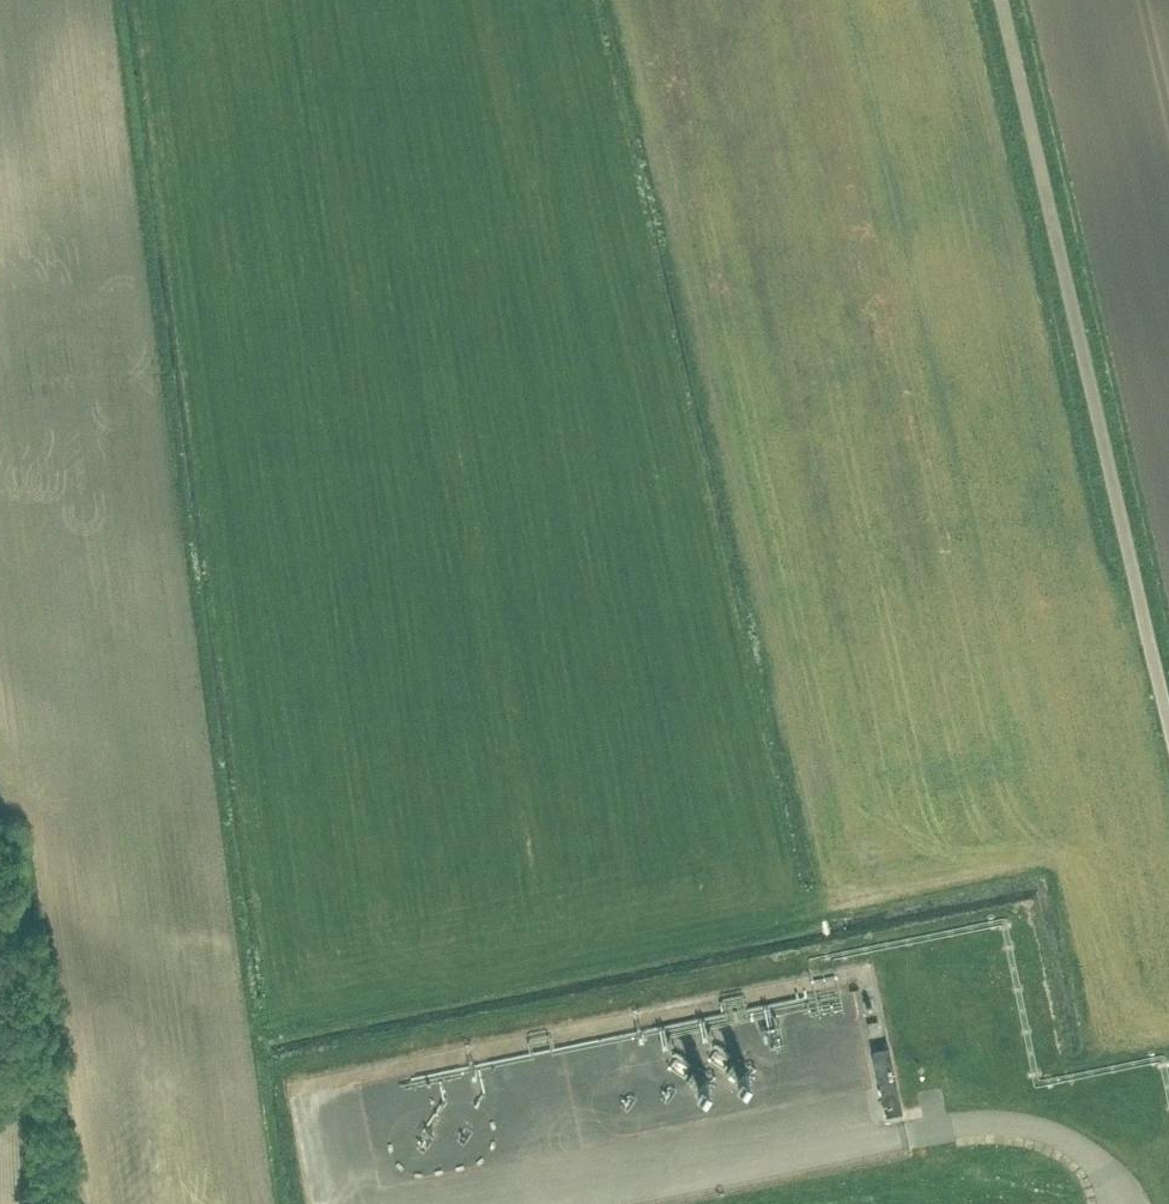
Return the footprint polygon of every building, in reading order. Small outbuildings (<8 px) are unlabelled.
[(884,1015),(868,1019),(872,1033),(888,1029),(884,1015)] [(888,1045),(872,1048),(886,1113),(902,1110),(888,1045)]
